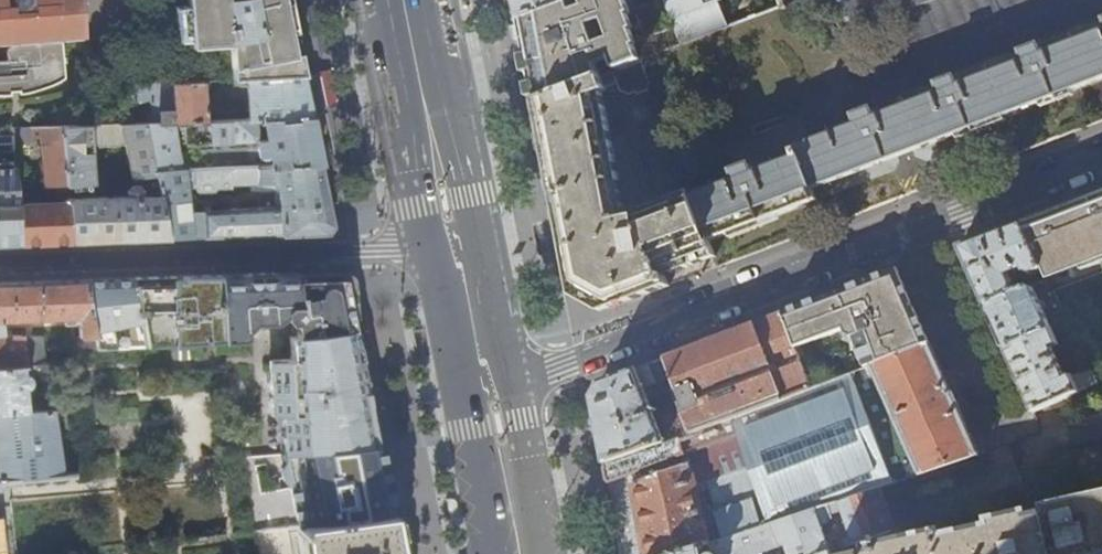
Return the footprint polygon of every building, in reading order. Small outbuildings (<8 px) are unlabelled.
[(62,41),(84,40),(81,0),(0,0),(0,46),(62,41)] [(190,46),(228,44),(231,80),(305,75),(299,45),(290,0),(186,0),(190,46)] [(519,19),(570,0),(515,0),(519,19)] [(519,19),(526,57),(535,100),(642,60),(673,48),(654,0),(570,0),(519,19)] [(673,48),(730,26),(721,0),(654,0),(673,48)] [(839,34),(880,19),(931,0),(826,0),(839,34)] [(880,19),(891,51),(1028,0),(931,0),(880,19)] [(1042,54),(1038,46),(1022,52),(1025,61),(958,87),(954,78),(939,84),(942,93),(799,146),(800,148),(794,150),(797,157),(755,173),(752,165),(735,171),(738,180),(693,197),(710,241),(786,212),(819,199),(815,187),(865,168),(904,153),(1007,114),(1101,78),(1101,31),(1042,54)] [(13,95),(13,94),(13,91),(21,91),(22,94),(28,94),(41,90),(50,87),(57,82),(65,75),(62,41),(0,46),(0,94),(13,95)] [(652,87),(642,60),(535,100),(538,119),(547,160),(567,261),(572,287),(610,309),(620,305),(671,286),(667,275),(716,257),(710,241),(693,197),(691,192),(656,205),(642,129),(632,130),(627,103),(620,100),(616,100),(615,96),(605,97),(604,90),(609,88),(606,82),(618,78),(621,89),(629,93),(636,90),(637,93),(652,87)] [(317,74),(305,75),(231,80),(131,86),(131,103),(150,102),(151,114),(158,113),(158,123),(204,121),(204,115),(246,113),(247,119),(313,115),(311,107),(324,105),(320,89),(317,74)] [(317,137),(313,115),(247,119),(204,121),(158,123),(145,124),(155,171),(322,163),(317,137)] [(74,243),(115,241),(170,239),(155,171),(145,124),(62,128),(74,243)] [(74,243),(62,128),(32,130),(32,139),(40,139),(45,187),(55,187),(56,204),(29,205),(27,179),(17,179),(22,245),(45,244),(74,243)] [(24,139),(24,130),(14,131),(14,140),(24,139)] [(0,131),(0,245),(22,245),(17,179),(14,140),(14,131),(0,131)] [(170,239),(329,234),(334,225),(329,195),(322,163),(155,171),(170,239)] [(1022,222),(1045,269),(1048,275),(1101,255),(1101,192),(1073,203),(1022,222)] [(975,281),(986,304),(1019,291),(1012,275),(1024,270),(1025,272),(1033,275),(1045,269),(1022,222),(1005,229),(992,234),(960,246),(975,281)] [(854,285),(784,313),(797,347),(845,328),(847,334),(856,339),(867,368),(932,344),(913,302),(900,274),(894,271),(854,285)] [(288,316),(284,318),(290,323),(295,322),(296,335),(354,327),(349,304),(348,298),(345,280),(335,272),(297,273),(300,287),(303,305),(292,305),(288,311),(288,316)] [(222,275),(224,340),(243,339),(243,330),(252,321),(278,322),(284,318),(288,316),(288,311),(292,305),(303,305),(297,273),(263,274),(222,275)] [(187,276),(133,278),(146,346),(224,340),(222,275),(189,276),(187,276)] [(108,279),(86,280),(98,347),(98,348),(146,346),(133,278),(108,279)] [(98,347),(86,280),(52,281),(8,283),(1,283),(0,283),(0,369),(23,366),(33,365),(45,364),(43,351),(40,334),(3,334),(2,318),(79,316),(79,334),(75,335),(75,348),(98,347)] [(1019,291),(986,304),(992,318),(1006,348),(1054,327),(1034,285),(1030,286),(1019,291)] [(606,463),(812,388),(807,375),(797,347),(784,313),(679,353),(601,383),(593,397),(605,456),(606,463)] [(1054,327),(1006,348),(1019,378),(1033,409),(1083,387),(1075,371),(1068,374),(1055,345),(1061,342),(1058,334),(1076,326),(1072,319),(1069,320),(1054,327)] [(266,379),(267,396),(366,389),(360,356),(354,327),(296,335),(288,335),(290,357),(270,358),(266,362),(267,379),(266,379)] [(818,386),(812,388),(606,463),(608,472),(608,473),(610,483),(739,435),(763,526),(881,487),(980,453),(956,399),(932,344),(867,368),(818,386)] [(0,369),(0,413),(52,410),(45,364),(33,365),(37,393),(26,393),(25,388),(29,387),(31,385),(33,380),(30,375),(28,374),(24,373),(23,366),(0,369)] [(813,373),(807,375),(812,388),(818,386),(813,373)] [(366,389),(267,396),(269,413),(278,413),(282,453),(377,444),(371,415),(366,389)] [(0,413),(0,480),(11,479),(62,474),(54,410),(52,410),(0,413)] [(624,553),(679,553),(763,526),(739,435),(610,483),(624,553)] [(377,444),(282,453),(295,525),(390,511),(384,481),(377,444)] [(831,550),(894,528),(881,487),(763,526),(679,553),(755,553),(786,544),(790,553),(820,553),(831,550)] [(1042,506),(1044,513),(1053,553),(1101,553),(1101,493),(1042,506)] [(455,500),(446,499),(451,517),(459,518),(455,500)] [(392,521),(390,511),(295,525),(297,533),(302,532),(305,553),(399,553),(392,521)] [(831,550),(832,553),(1053,553),(1044,513),(1028,517),(1027,511),(991,519),(992,525),(975,529),(944,536),(942,531),(907,538),(894,528),(831,550)]
